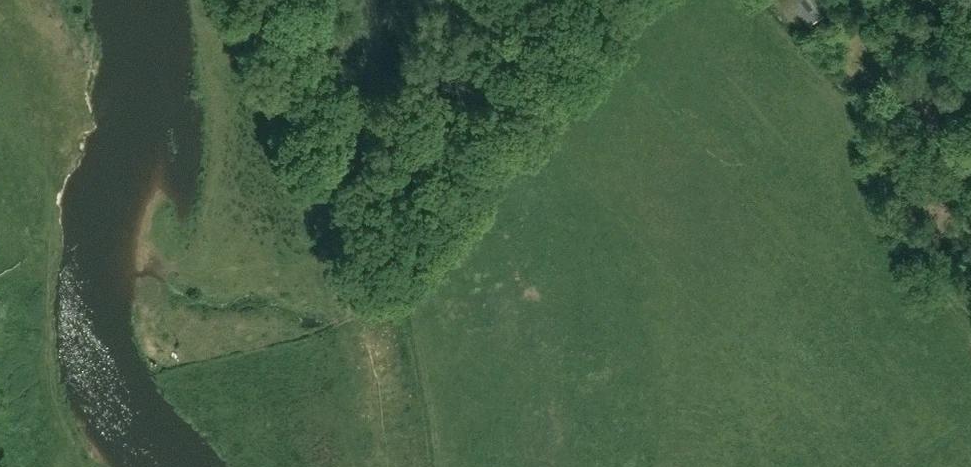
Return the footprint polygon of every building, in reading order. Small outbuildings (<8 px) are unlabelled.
[(831,8),(825,0),(792,0),(810,24),(831,8)]
